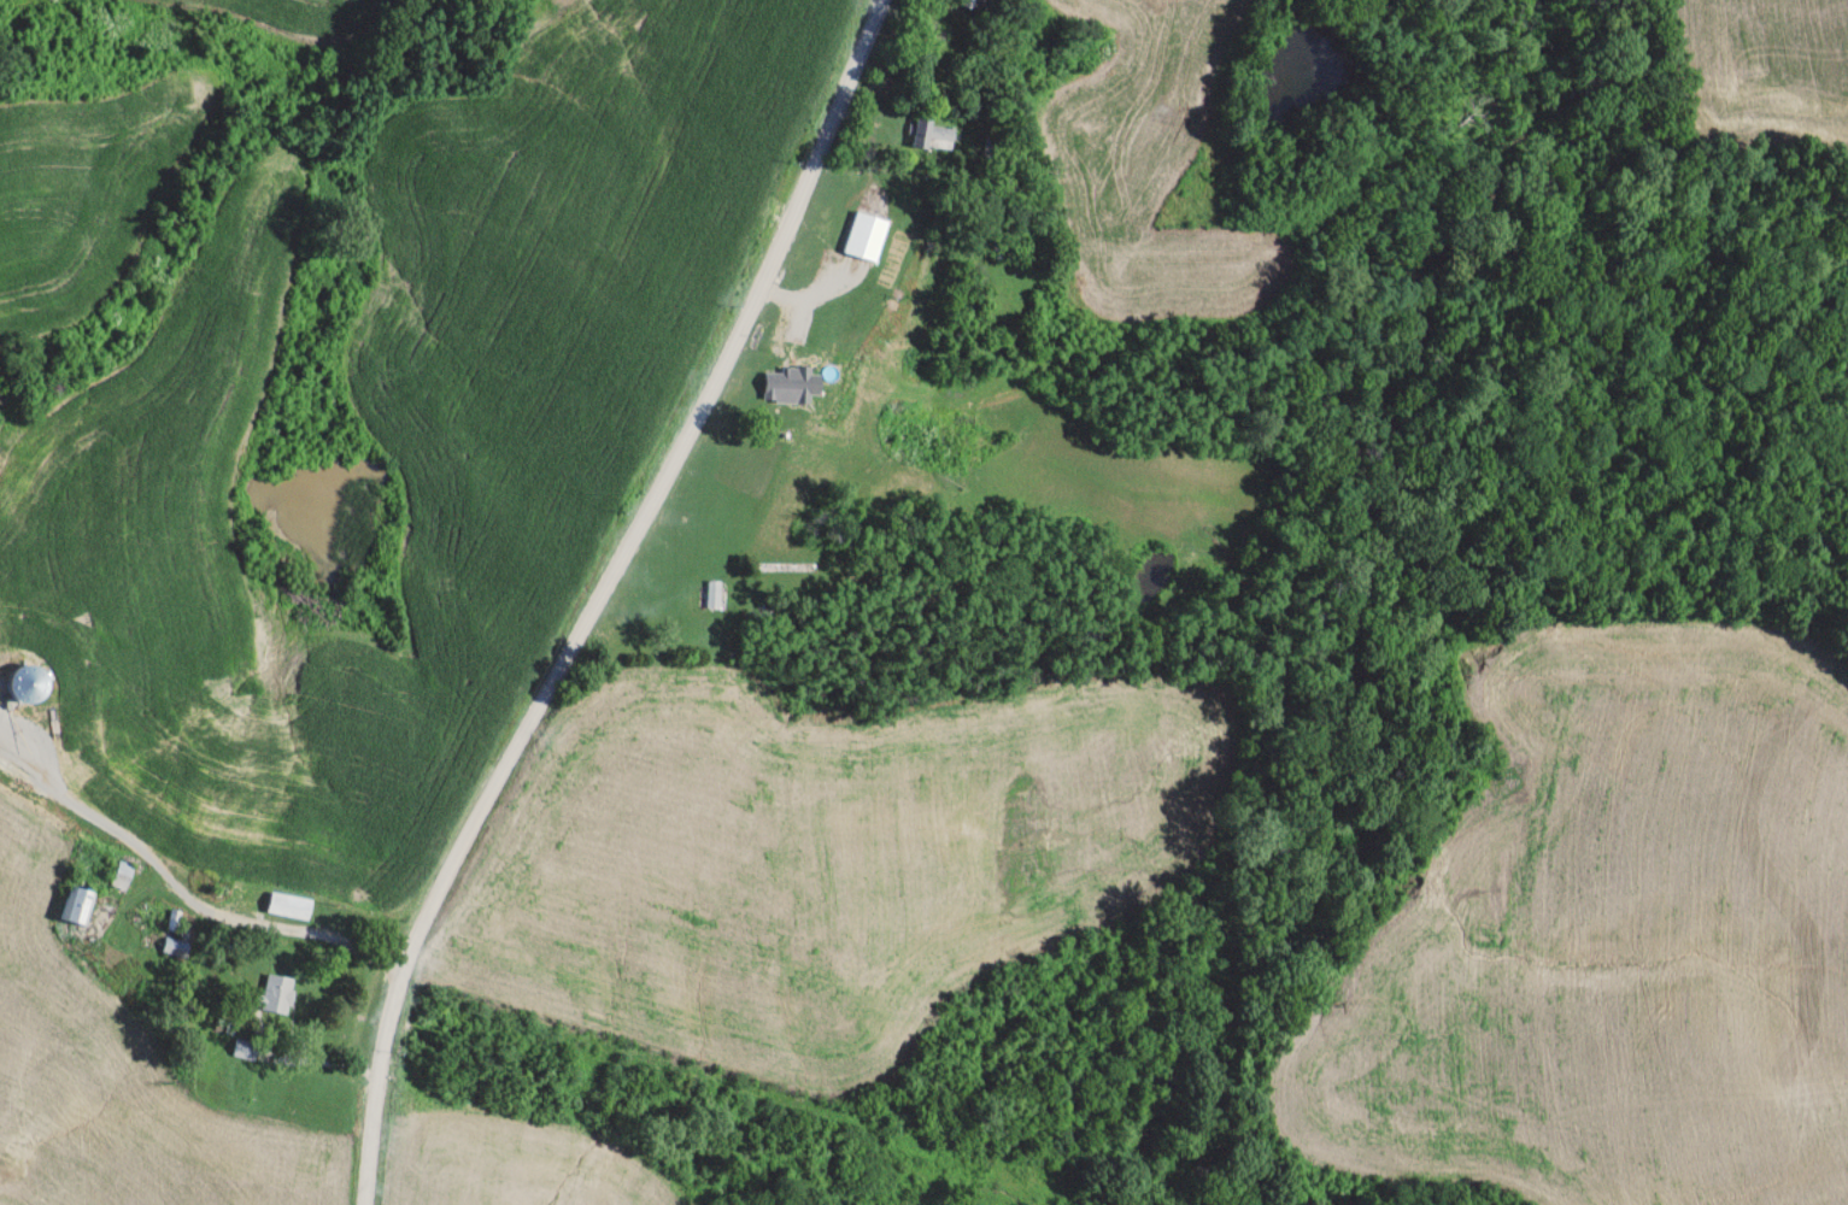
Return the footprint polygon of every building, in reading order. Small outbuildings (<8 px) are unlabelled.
[(917,149),(960,152),(963,121),(920,118),(917,149)] [(882,264),(897,223),(863,210),(848,252),(882,264)] [(810,373),(767,373),(767,398),(810,398),(810,373)] [(728,608),(728,581),(712,581),(712,608),(728,608)] [(129,891),(141,867),(127,860),(115,883),(129,891)] [(102,891),(77,883),(65,919),(91,927),(102,891)] [(314,922),(319,901),(277,890),(272,911),(314,922)] [(168,948),(187,958),(193,946),(174,937),(168,948)] [(265,1010),(294,1015),(301,978),(272,972),(265,1010)] [(238,1055),(258,1060),(262,1044),(242,1039),(238,1055)]
